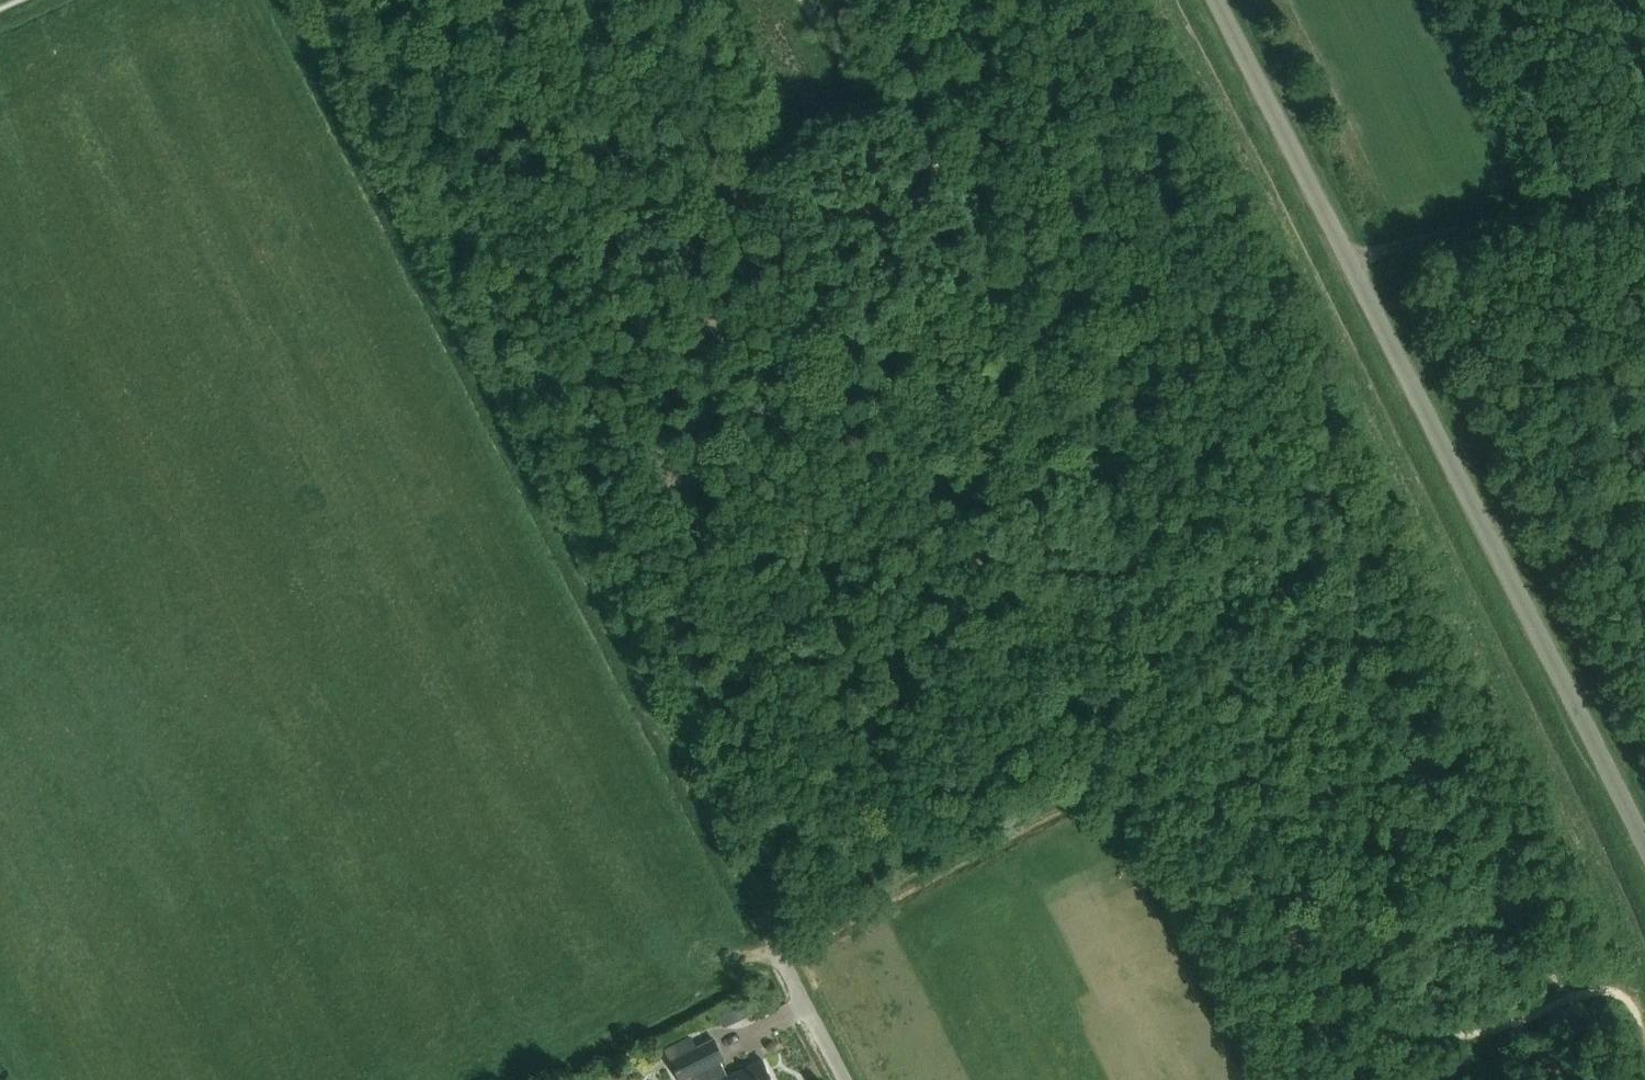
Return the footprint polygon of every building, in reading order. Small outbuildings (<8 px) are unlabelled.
[(733,1023),(760,1011),(752,994),(725,1006),(733,1023)] [(671,1061),(680,1079),(682,1079),(689,1076),(701,1070),(706,1079),(772,1079),(761,1059),(728,1076),(720,1061),(724,1059),(714,1039),(698,1047),(671,1061)]
